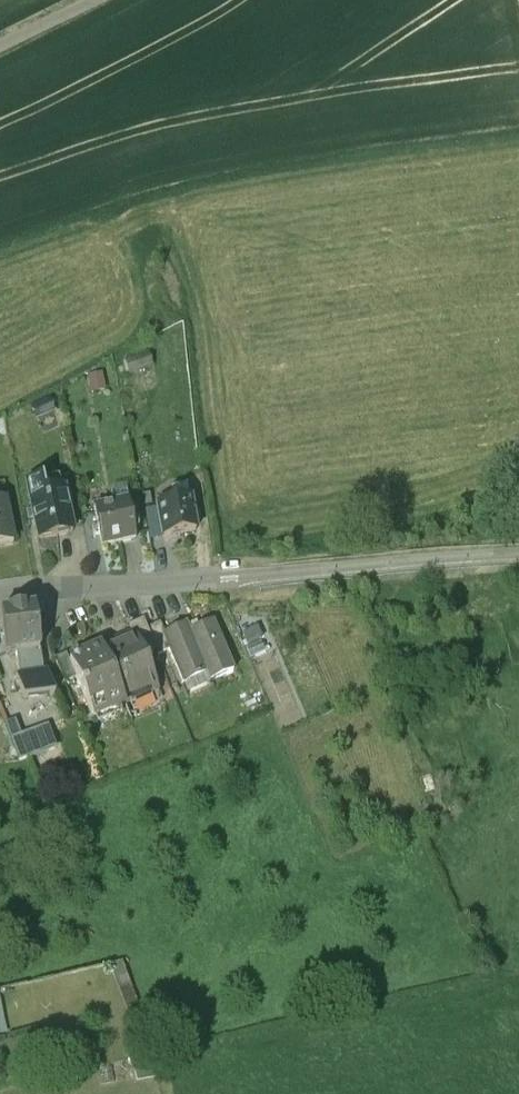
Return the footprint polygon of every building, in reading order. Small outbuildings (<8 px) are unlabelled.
[(64,483),(45,486),(43,477),(29,479),(31,490),(30,490),(38,533),(73,527),(64,483)] [(127,485),(113,487),(115,498),(129,495),(127,485)] [(189,494),(160,498),(165,532),(196,527),(189,494)] [(115,498),(96,502),(103,540),(136,534),(129,495),(115,498)] [(0,497),(0,541),(13,539),(5,496),(0,497)] [(33,605),(1,609),(6,651),(17,650),(39,647),(33,605)] [(147,623),(144,616),(129,621),(133,629),(135,629),(144,652),(157,647),(147,623)] [(191,626),(188,619),(165,629),(164,629),(169,641),(184,678),(206,669),(210,677),(234,667),(213,617),(191,626)] [(161,618),(147,623),(157,647),(169,641),(164,629),(165,629),(161,618)] [(144,652),(135,629),(133,629),(102,642),(126,700),(158,687),(144,652)] [(102,642),(70,655),(77,672),(92,709),(106,703),(112,705),(126,700),(102,642)] [(39,647),(17,650),(20,672),(41,669),(39,647)] [(70,655),(66,647),(53,653),(60,668),(64,678),(77,672),(70,655)] [(60,668),(48,672),(55,691),(68,688),(64,678),(60,668)] [(20,672),(16,673),(24,695),(31,694),(55,691),(48,672),(46,669),(41,669),(20,672)] [(34,726),(21,731),(30,754),(43,749),(34,726)] [(396,818),(383,824),(387,833),(400,828),(396,818)]
